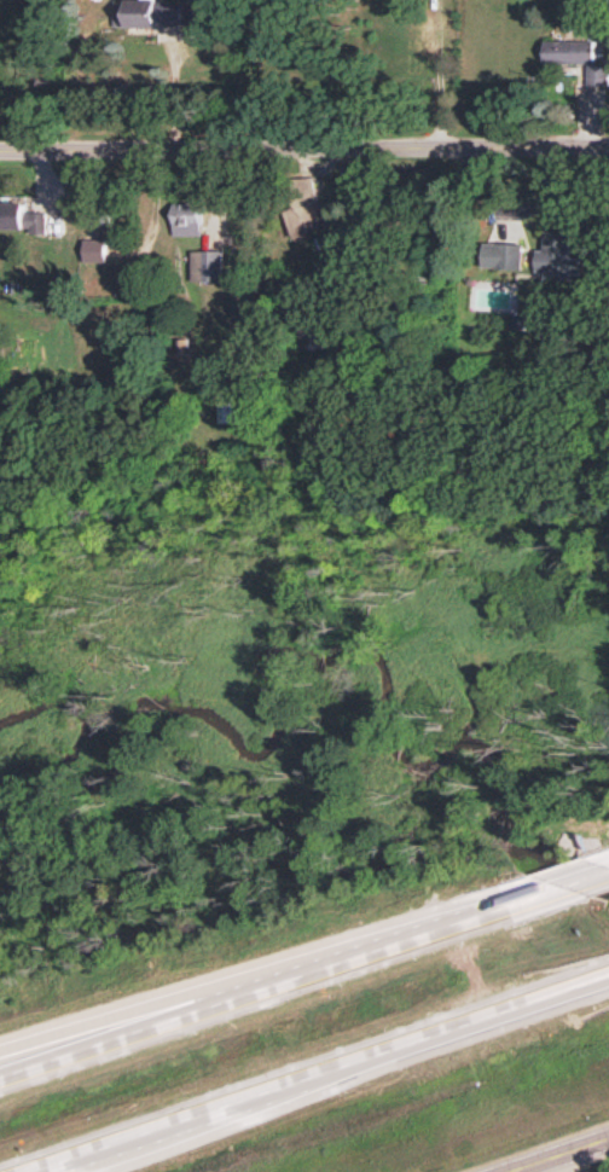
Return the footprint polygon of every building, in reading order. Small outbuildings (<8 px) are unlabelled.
[(595,39),(543,40),(544,63),(588,62),(588,83),(608,83),(608,63),(608,62),(595,63),(595,39)] [(326,224),(310,180),(288,189),(294,204),(282,209),(292,237),(326,224)] [(45,210),(32,211),(32,195),(4,196),(4,201),(0,201),(0,228),(29,227),(29,233),(45,232),(45,210)] [(172,235),(200,234),(200,202),(172,202),(172,235)] [(537,249),(536,272),(586,273),(586,257),(571,257),(572,231),(544,230),(544,249),(537,249)] [(85,261),(107,260),(106,239),(84,240),(85,261)] [(484,267),(523,268),(524,243),(485,242),(484,267)] [(190,281),(225,280),(224,249),(190,250),(190,281)] [(215,402),(216,422),(235,421),(235,401),(215,402)]
